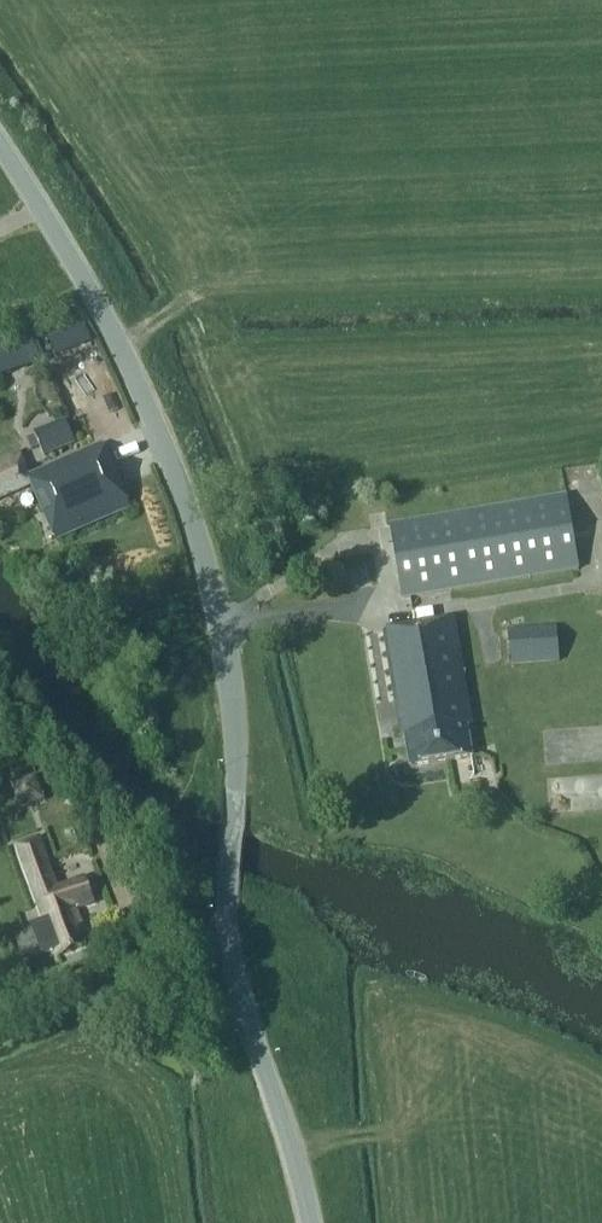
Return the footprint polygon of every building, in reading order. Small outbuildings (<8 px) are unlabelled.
[(42,368),(29,332),(0,342),(0,382),(42,368)] [(44,457),(75,444),(67,422),(27,438),(33,450),(39,447),(44,457)] [(18,456),(0,464),(0,498),(31,484),(55,540),(129,507),(102,445),(28,478),(18,456)] [(390,525),(403,599),(578,569),(565,496),(390,525)] [(453,620),(383,632),(400,737),(407,736),(409,745),(406,746),(409,767),(472,757),(467,726),(471,726),(453,620)] [(508,632),(511,665),(560,662),(557,628),(508,632)] [(154,677),(165,676),(161,649),(150,651),(154,677)] [(34,780),(14,787),(21,808),(42,800),(34,780)] [(57,957),(83,947),(76,926),(81,924),(76,909),(94,903),(85,879),(57,890),(39,840),(18,847),(43,919),(31,924),(41,954),(54,949),(57,957)] [(96,944),(100,954),(109,951),(106,941),(96,944)]
